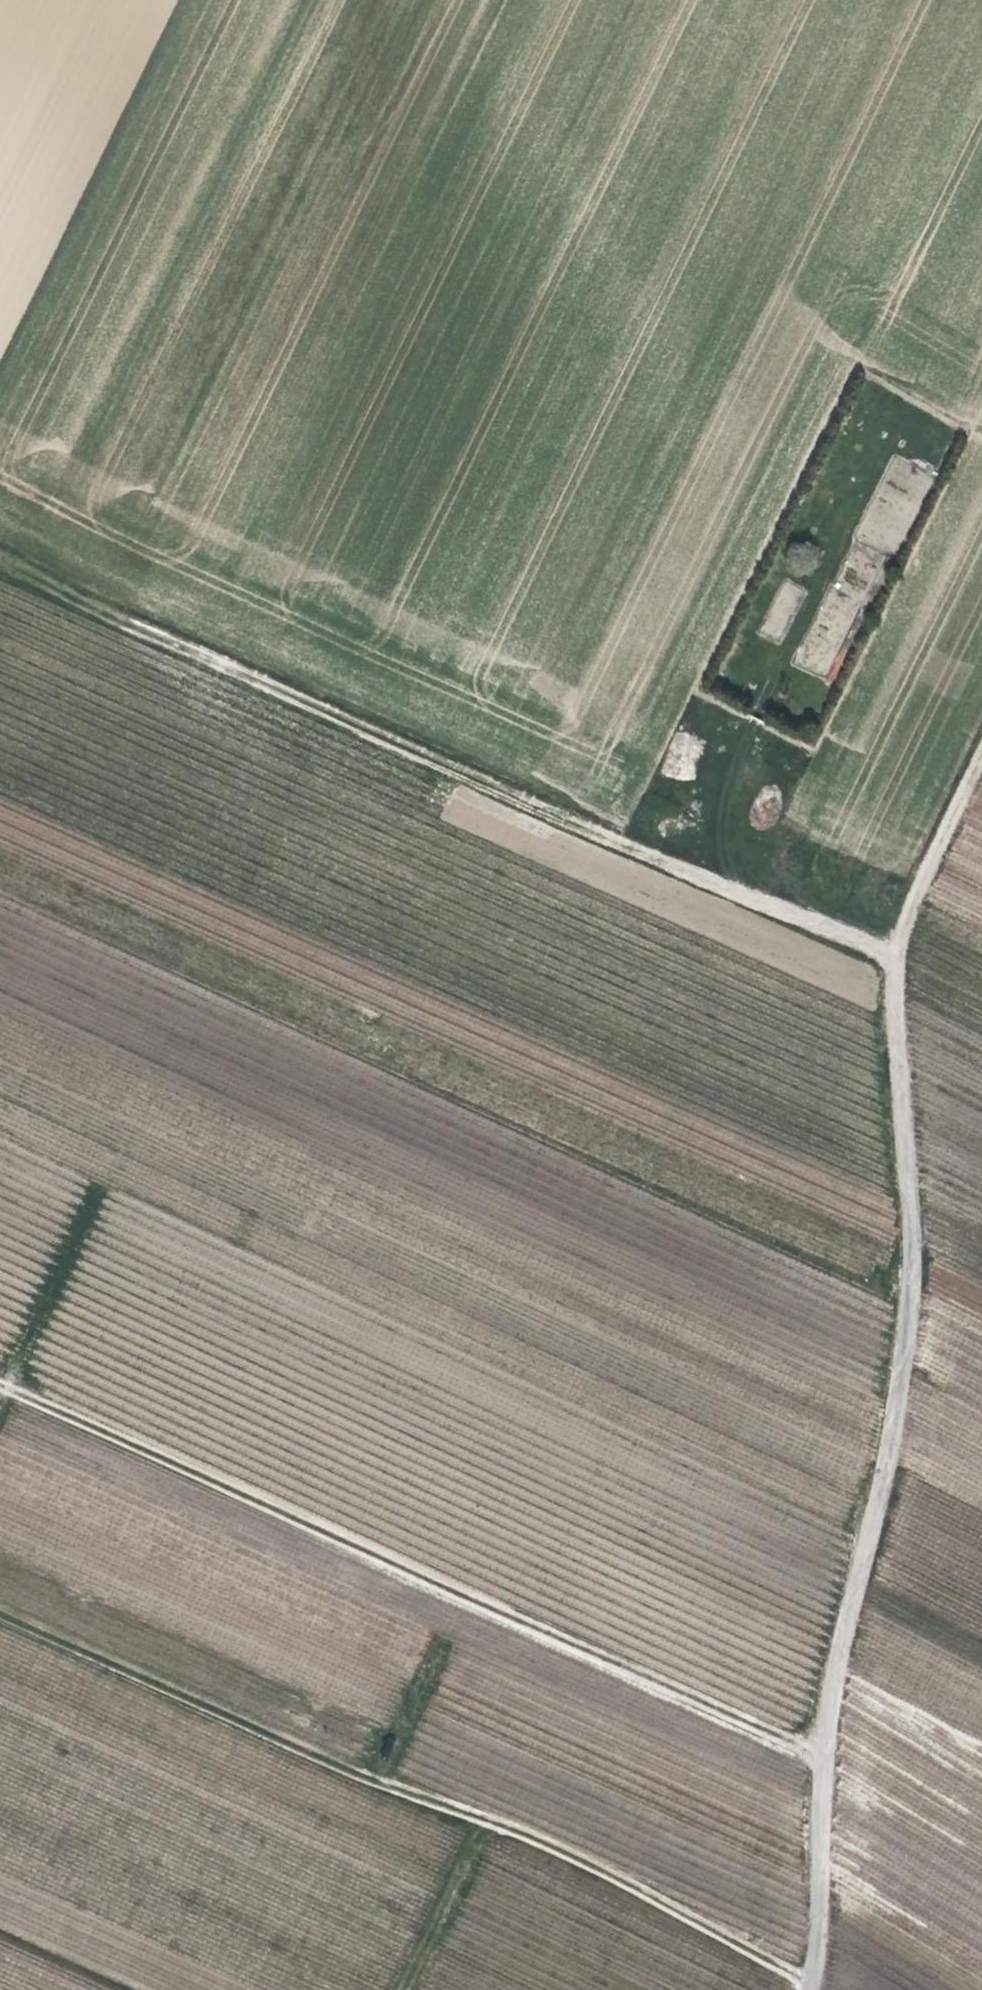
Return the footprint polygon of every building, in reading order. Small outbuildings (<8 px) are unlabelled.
[(874,501),(917,516),(934,471),(891,455),(874,501)] [(864,546),(894,544),(893,528),(863,529),(864,546)] [(763,634),(783,641),(802,587),(782,580),(763,634)]
